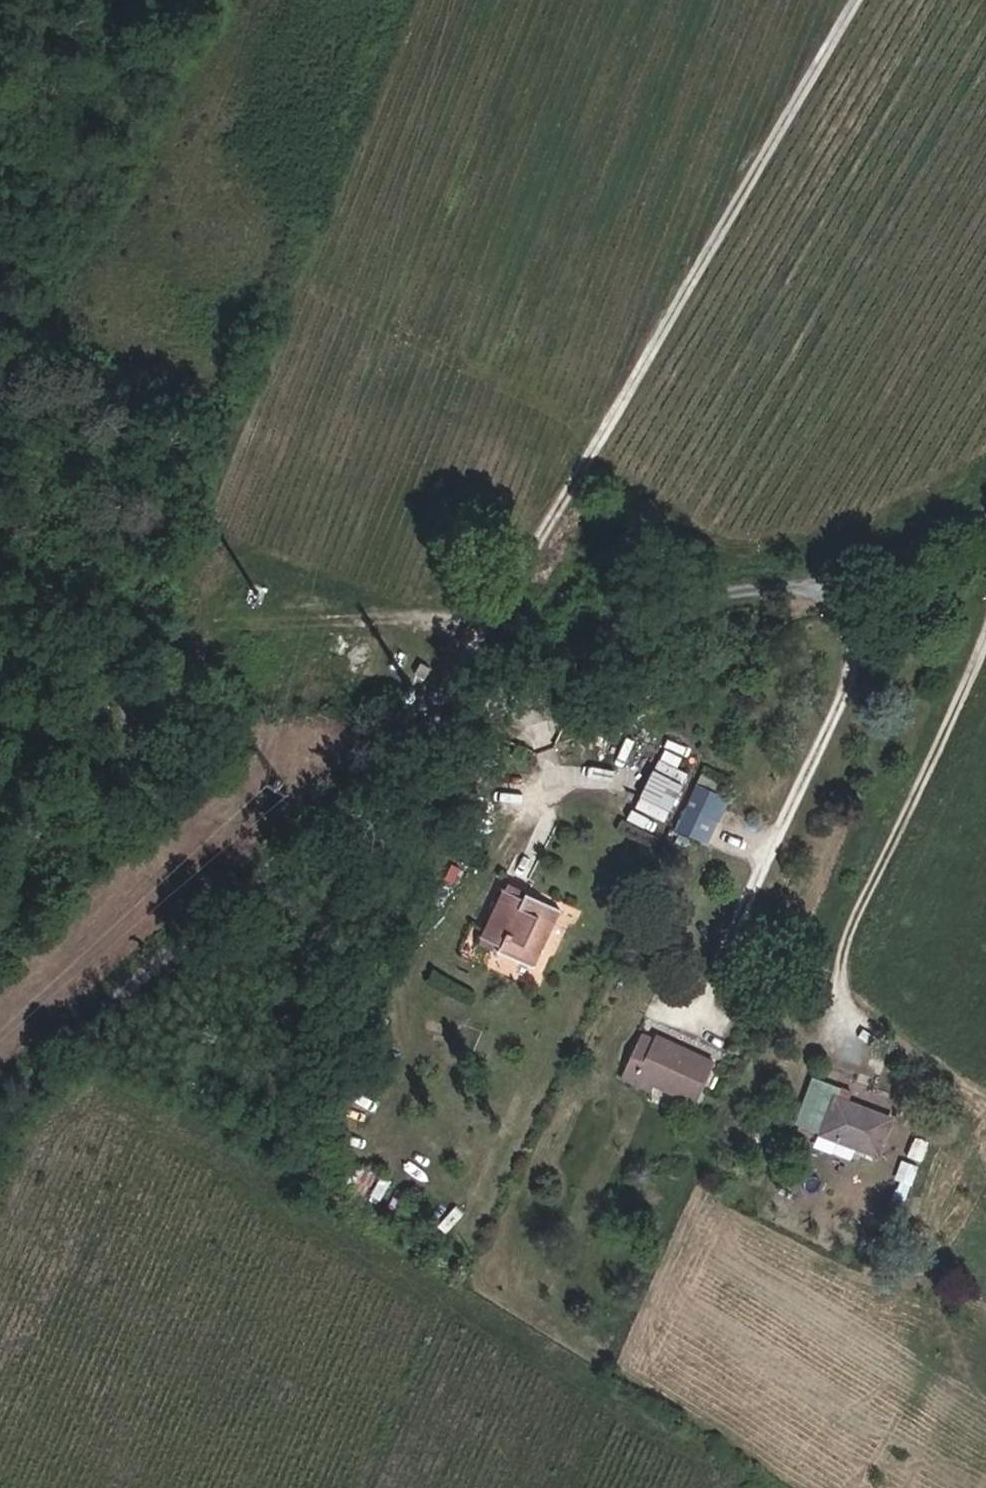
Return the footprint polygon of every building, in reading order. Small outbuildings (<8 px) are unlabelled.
[(657,760),(635,806),(665,821),(688,775),(657,760)] [(711,843),(727,794),(693,783),(677,833),(711,843)] [(470,931),(525,955),(550,898),(535,891),(532,897),(492,881),(470,931)] [(650,1084),(702,1106),(724,1055),(654,1025),(651,1031),(634,1024),(619,1061),(634,1068),(630,1076),(650,1084)] [(650,1084),(630,1076),(634,1068),(619,1061),(612,1078),(645,1093),(650,1084)] [(880,1153),(891,1127),(877,1121),(880,1115),(856,1104),(860,1095),(823,1078),(802,1125),(855,1149),(858,1143),(880,1153)] [(891,1127),(894,1121),(880,1115),(877,1121),(891,1127)]
